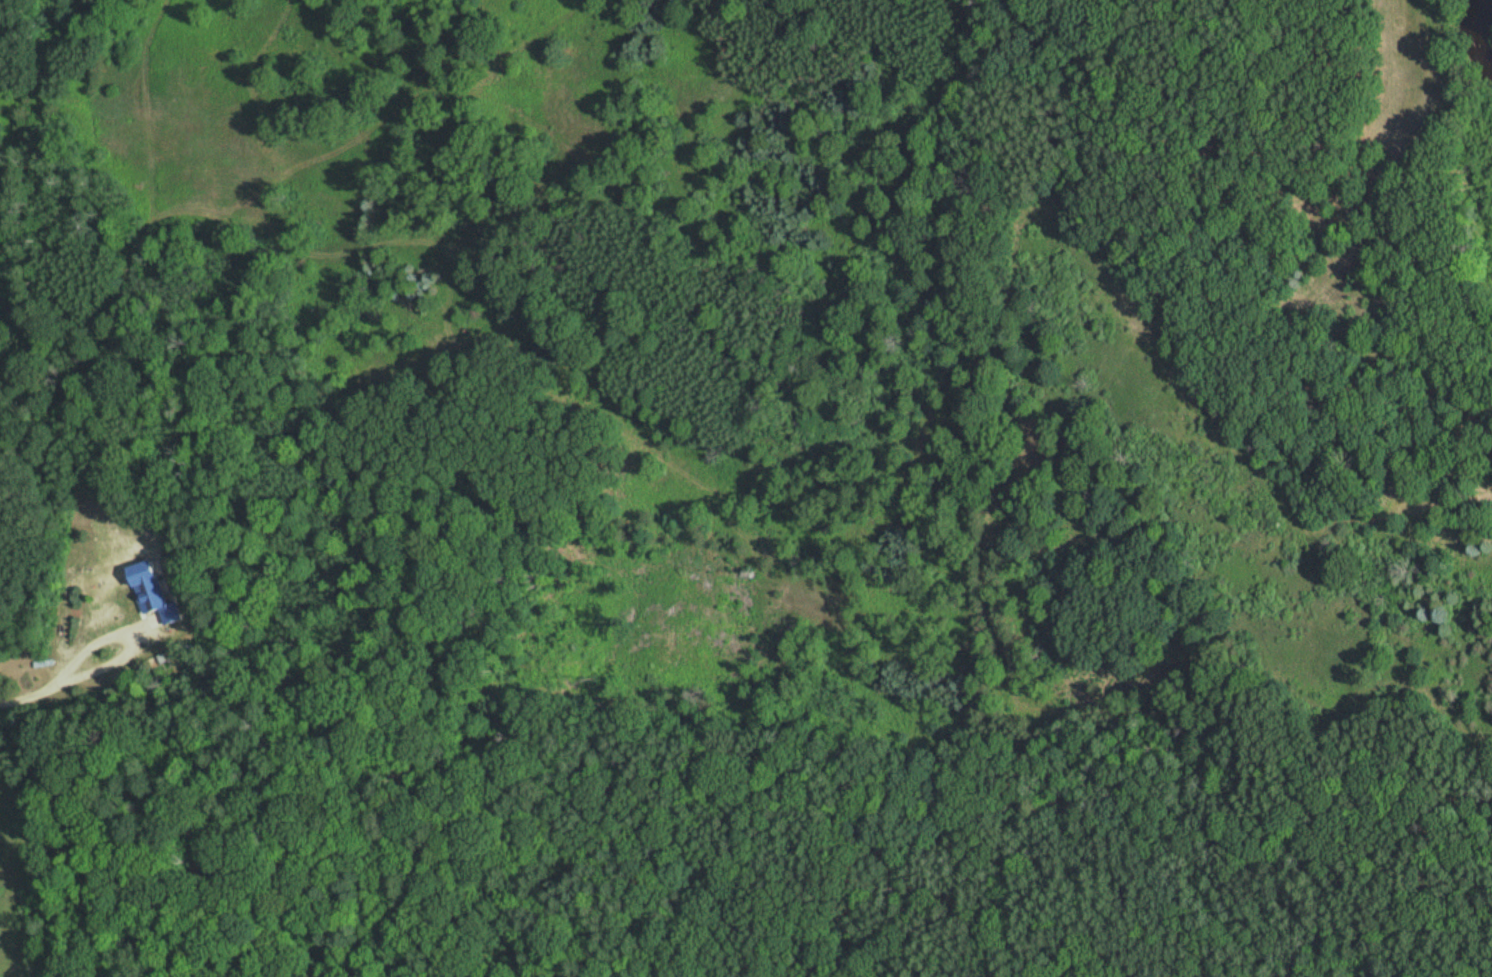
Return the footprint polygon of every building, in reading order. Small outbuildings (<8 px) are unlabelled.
[(138,585),(146,615),(163,611),(166,625),(183,621),(178,602),(169,604),(163,579),(138,585)]
